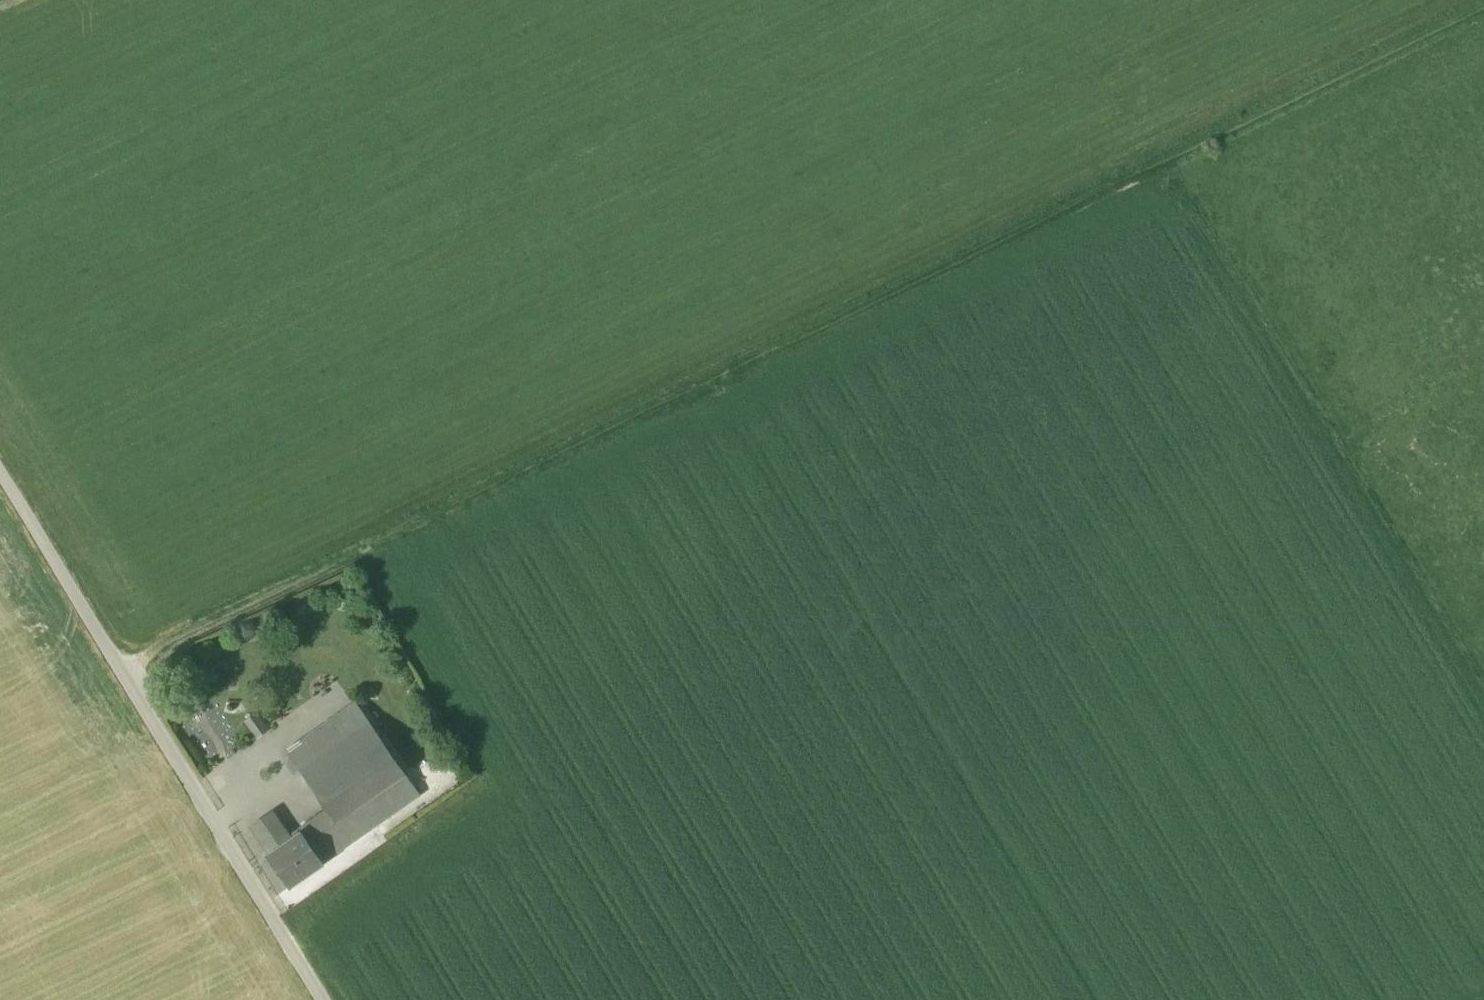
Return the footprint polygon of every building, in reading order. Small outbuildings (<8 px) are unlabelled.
[(287,751),(300,770),(369,721),(357,703),(287,751)] [(380,737),(369,721),(300,770),(329,812),(336,820),(388,784),(363,749),(380,737)] [(405,772),(380,737),(363,749),(388,784),(405,772)] [(420,793),(405,772),(388,784),(336,820),(329,812),(310,826),(307,823),(293,833),(295,837),(301,833),(321,865),(420,793)] [(253,825),(270,852),(291,840),(273,812),(253,825)] [(268,854),(289,886),(321,866),(321,865),(301,833),(295,837),(291,840),(270,852),(268,854)]
